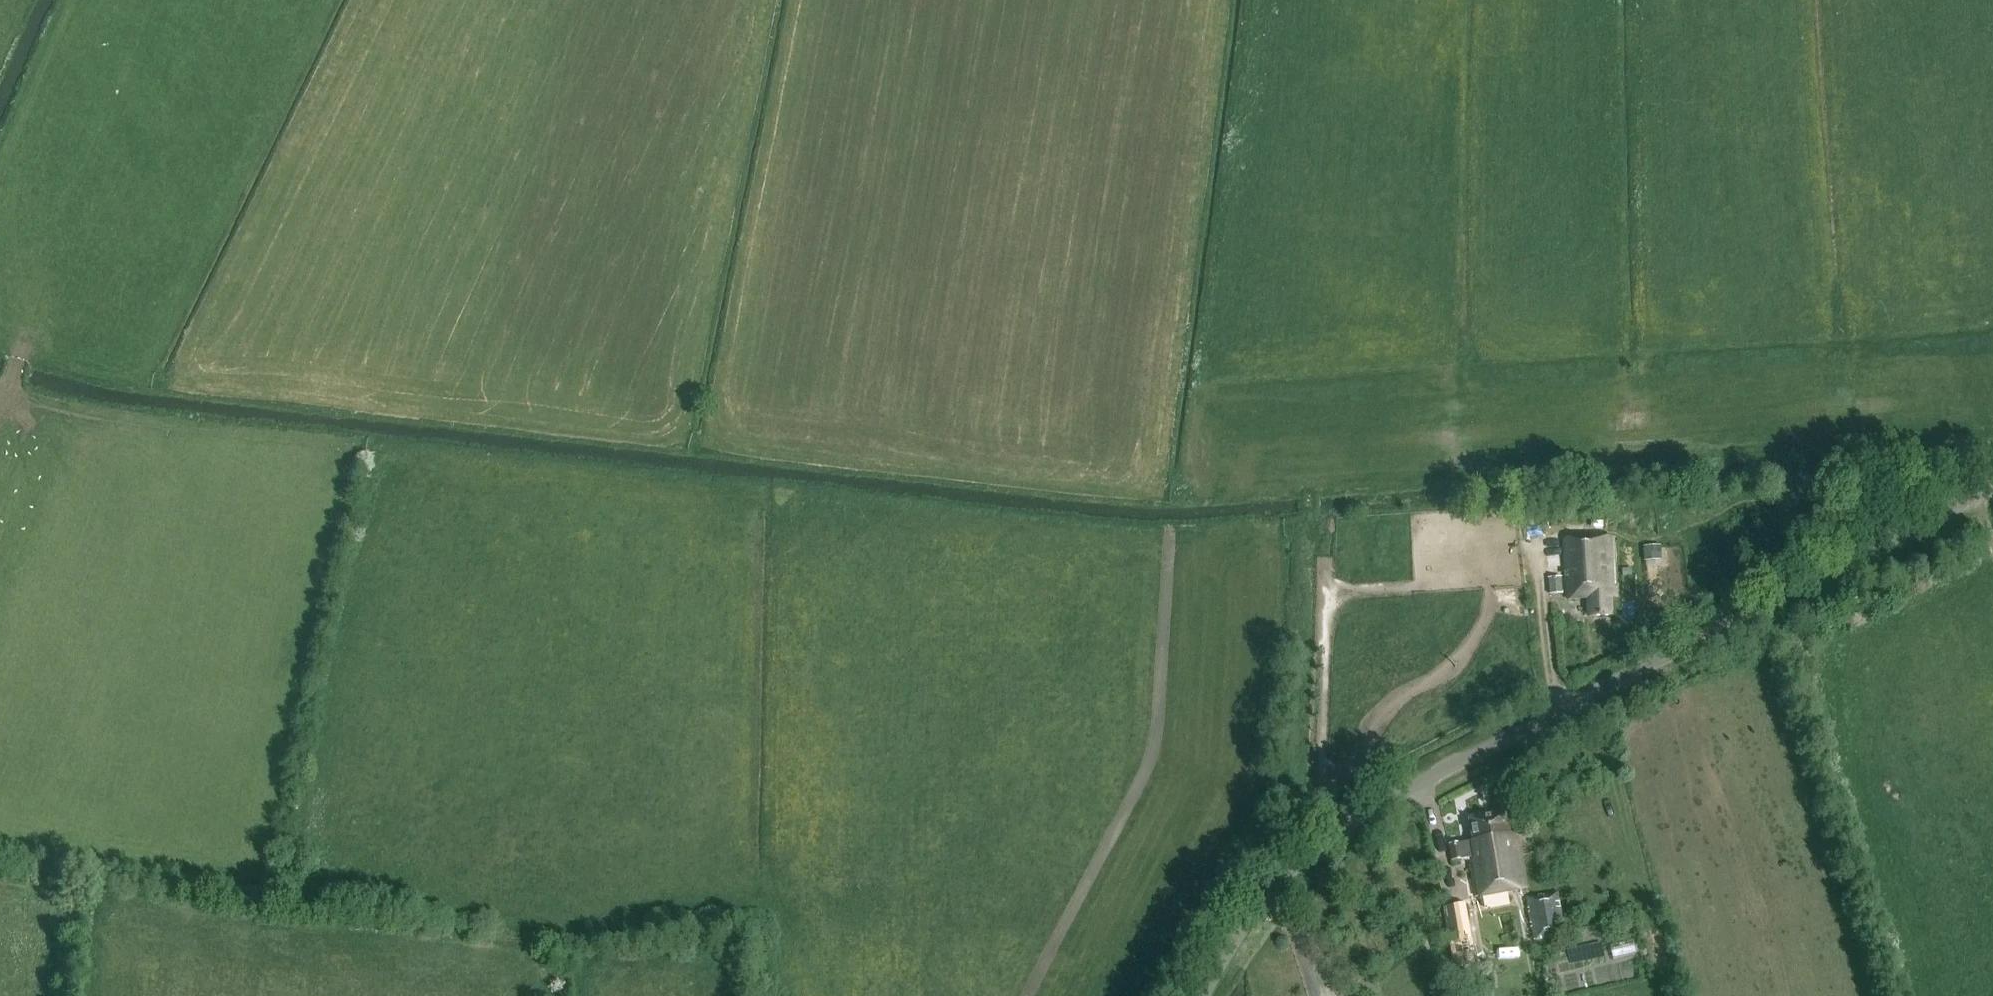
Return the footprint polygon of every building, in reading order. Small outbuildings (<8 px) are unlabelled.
[(1609,597),(1614,597),(1611,538),(1565,540),(1568,599),(1589,598),(1590,616),(1610,615),(1609,597)] [(1646,556),(1662,556),(1661,545),(1646,545),(1646,556)] [(1561,578),(1549,578),(1549,594),(1561,594),(1561,578)] [(1522,890),(1525,889),(1516,833),(1510,834),(1507,813),(1470,819),(1473,840),(1448,844),(1451,861),(1469,858),(1476,898),(1479,897),(1479,898),(1522,890)] [(1526,897),(1533,940),(1566,935),(1558,892),(1526,897)] [(1453,969),(1477,965),(1466,903),(1442,907),(1453,969)] [(1600,981),(1601,958),(1610,959),(1610,946),(1588,946),(1588,962),(1581,962),(1581,980),(1600,981)]
